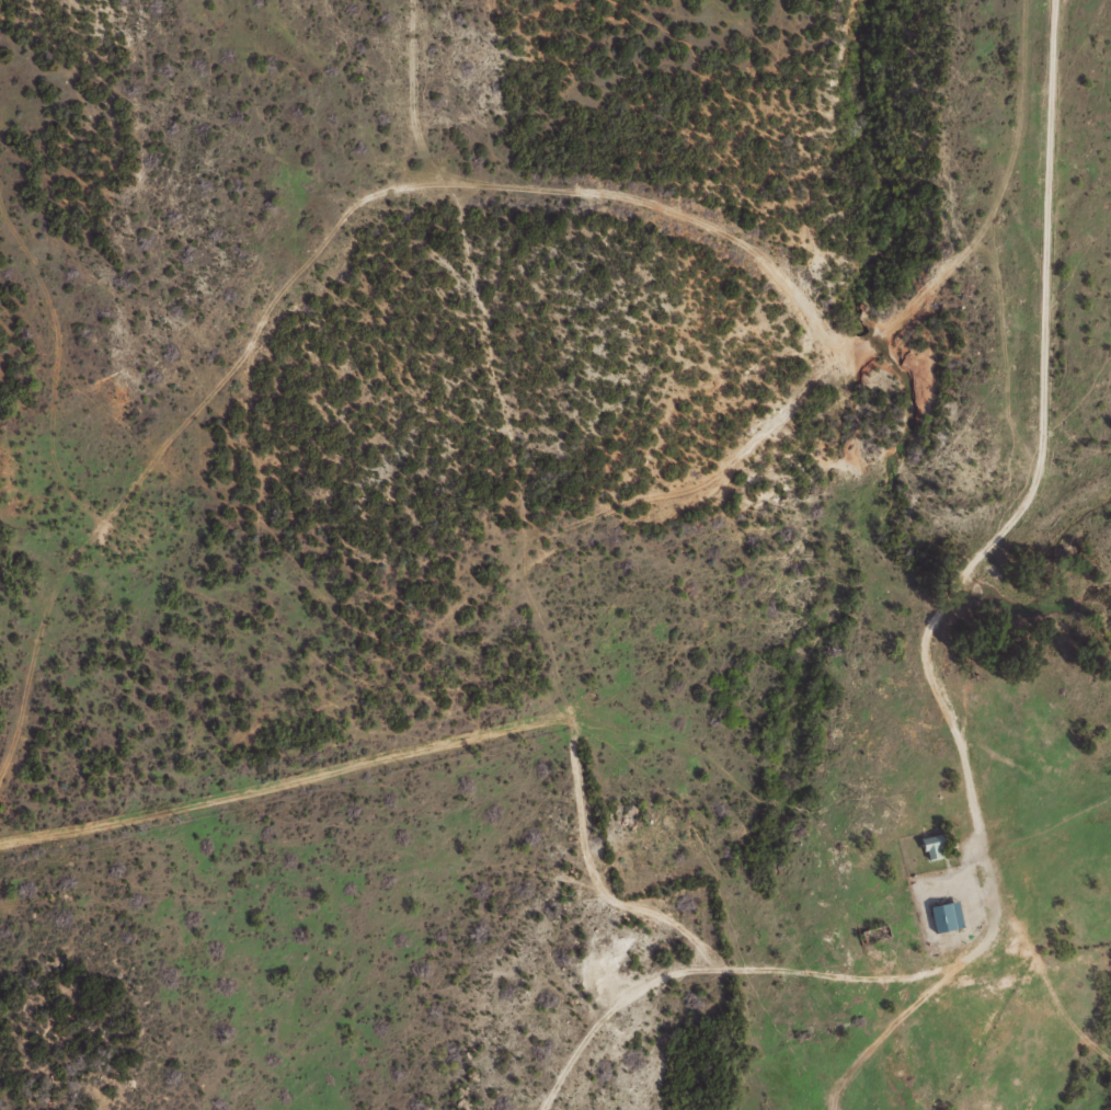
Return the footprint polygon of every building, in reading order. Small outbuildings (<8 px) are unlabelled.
[(928,859),(946,857),(943,834),(925,837),(928,859)] [(965,926),(959,900),(932,906),(938,932),(965,926)]
